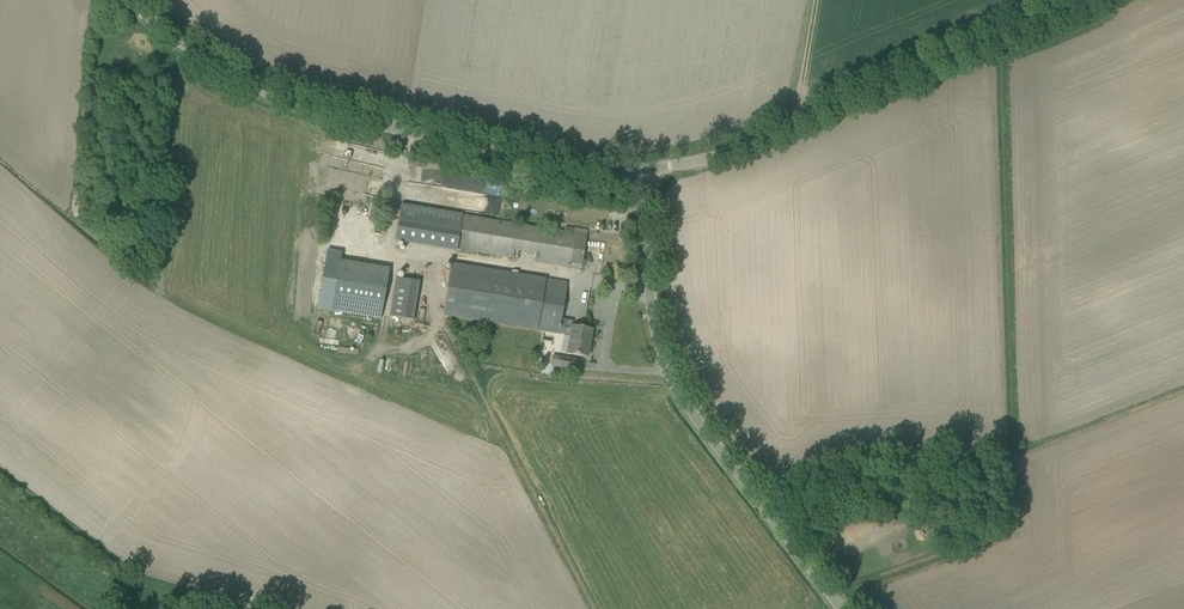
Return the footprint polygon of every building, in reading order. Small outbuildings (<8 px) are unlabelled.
[(399,216),(395,240),(456,251),(456,249),(513,258),(514,251),(535,255),(534,261),(557,265),(569,267),(581,269),(586,235),(574,233),(573,233),(559,231),(472,217),(462,215),(401,205),(399,216)] [(387,269),(338,261),(330,311),(379,319),(387,269)] [(563,334),(560,353),(587,357),(591,330),(560,325),(566,284),(451,265),(443,315),(563,334)] [(389,317),(413,320),(419,282),(395,278),(389,317)] [(557,367),(574,370),(576,360),(559,357),(557,367)] [(948,514),(957,526),(965,520),(956,508),(948,514)]
